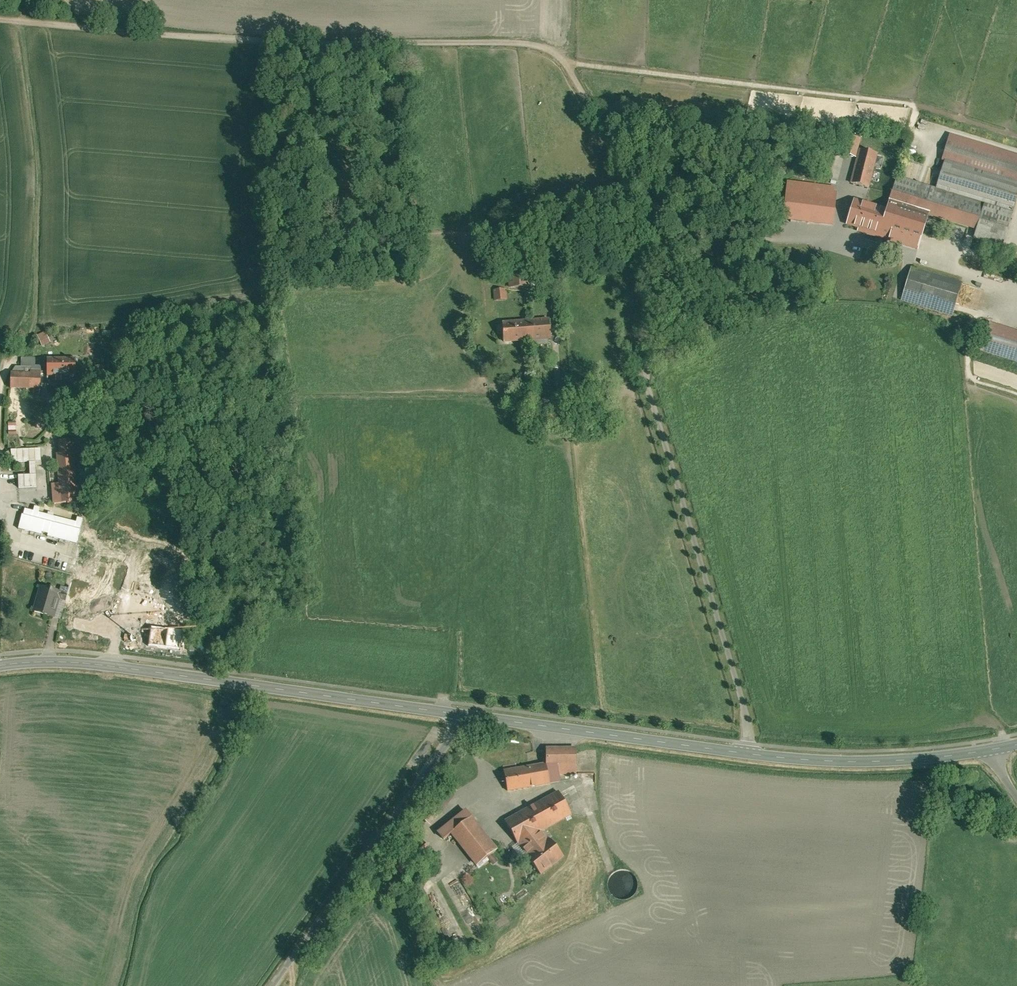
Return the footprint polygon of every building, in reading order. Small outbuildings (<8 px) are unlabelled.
[(1016,187),(1016,157),(948,136),(940,163),(943,165),(1016,187)] [(868,190),(876,158),(858,153),(850,185),(868,190)] [(935,193),(1012,216),(1016,200),(1016,187),(943,165),(935,193)] [(888,206),(889,207),(928,218),(976,233),(972,245),(1001,254),(1012,216),(935,193),(895,181),(888,206)] [(781,225),(831,232),(836,197),(825,195),(786,190),(781,225)] [(878,243),(886,215),(852,205),(844,233),(878,243)] [(878,243),(917,255),(928,218),(889,207),(886,215),(878,243)] [(962,283),(912,267),(901,302),(952,318),(962,283)] [(510,277),(510,289),(527,288),(527,276),(510,277)] [(493,290),(493,303),(506,302),(505,289),(493,290)] [(500,324),(502,346),(549,342),(547,320),(500,324)] [(987,327),(977,357),(1016,370),(1016,336),(987,327)] [(35,342),(40,350),(49,345),(44,337),(35,342)] [(46,376),(45,381),(53,381),(53,386),(60,386),(60,381),(73,381),(74,357),(46,357),(46,376)] [(16,377),(9,377),(9,394),(25,394),(25,403),(38,403),(38,382),(39,376),(39,370),(29,370),(29,371),(16,371),(16,377)] [(55,444),(56,458),(54,458),(57,509),(77,507),(73,457),(71,457),(70,443),(55,444)] [(16,476),(16,488),(35,487),(35,461),(42,461),(42,449),(9,450),(10,463),(27,462),(28,475),(16,476)] [(23,509),(17,530),(75,545),(81,524),(23,509)] [(142,552),(132,568),(169,592),(179,577),(142,552)] [(115,590),(72,578),(65,601),(108,614),(115,590)] [(58,604),(62,606),(66,592),(59,590),(57,596),(37,590),(29,618),(52,625),(58,604)] [(183,632),(152,628),(149,647),(180,649),(183,632)] [(544,751),(544,766),(526,769),(514,771),(502,774),(505,795),(547,788),(559,786),(558,776),(574,776),(574,755),(574,752),(572,752),(544,751)] [(502,774),(514,771),(513,766),(501,768),(502,774)] [(546,846),(540,837),(570,819),(555,794),(503,825),(518,850),(526,861),(546,846)] [(449,838),(470,822),(464,815),(435,838),(441,845),(449,838)] [(496,854),(470,822),(449,838),(475,871),(496,854)] [(525,862),(539,881),(562,862),(548,844),(546,846),(526,861),(525,862)] [(635,879),(631,875),(626,872),(620,871),(614,873),(612,874),(609,877),(606,882),(606,888),(607,894),(611,899),(616,902),(623,902),(629,901),(634,897),(637,891),(637,885),(635,879)]
